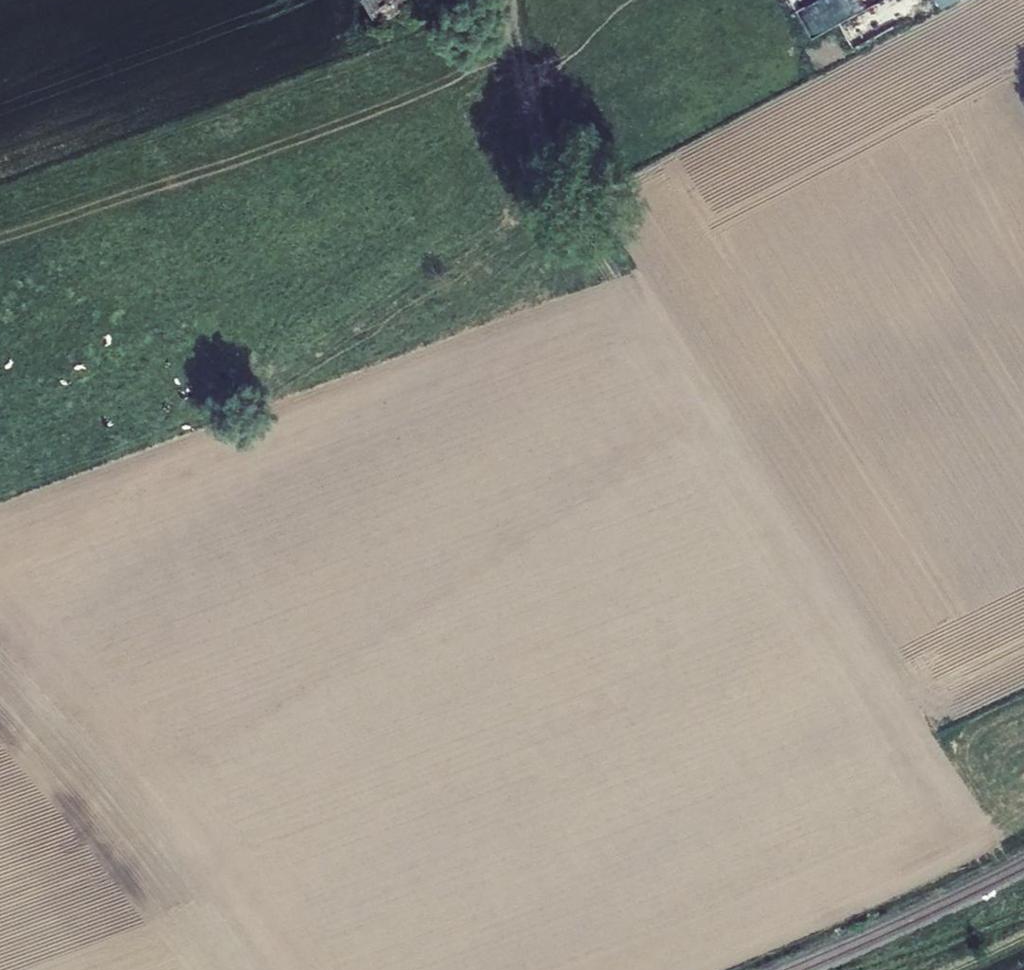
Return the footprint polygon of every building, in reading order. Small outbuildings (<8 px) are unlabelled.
[(377,24),(414,0),(361,0),(377,24)] [(794,8),(808,36),(881,0),(810,0),(794,8)]
